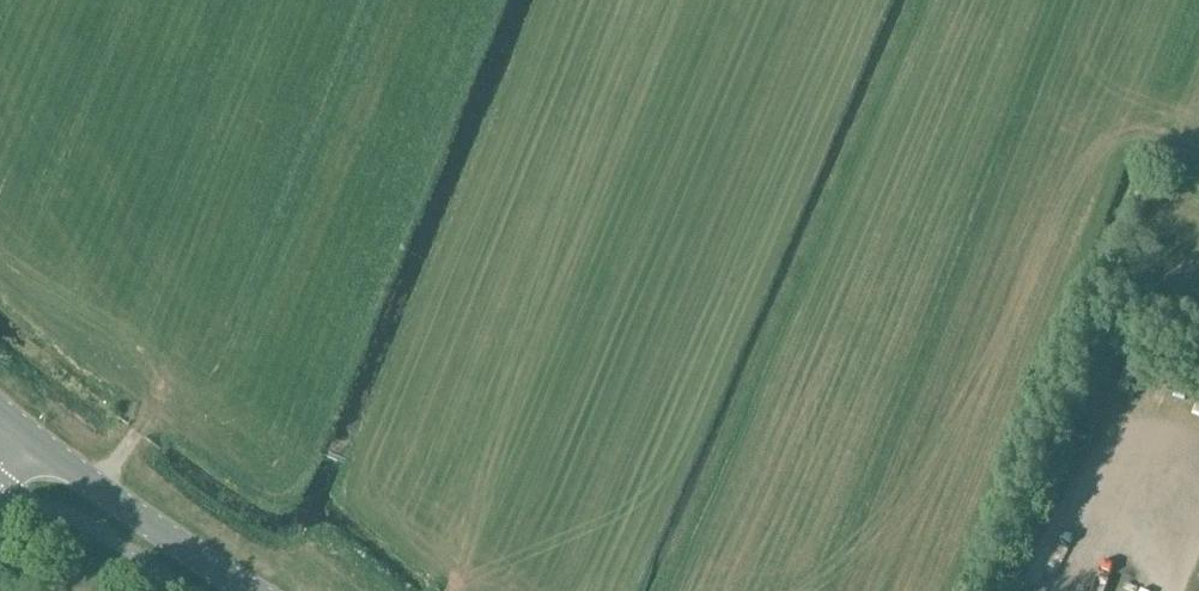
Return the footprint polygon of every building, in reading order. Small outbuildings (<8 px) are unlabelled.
[(1024,575),(1039,577),(1041,560),(1027,558),(1024,575)]
